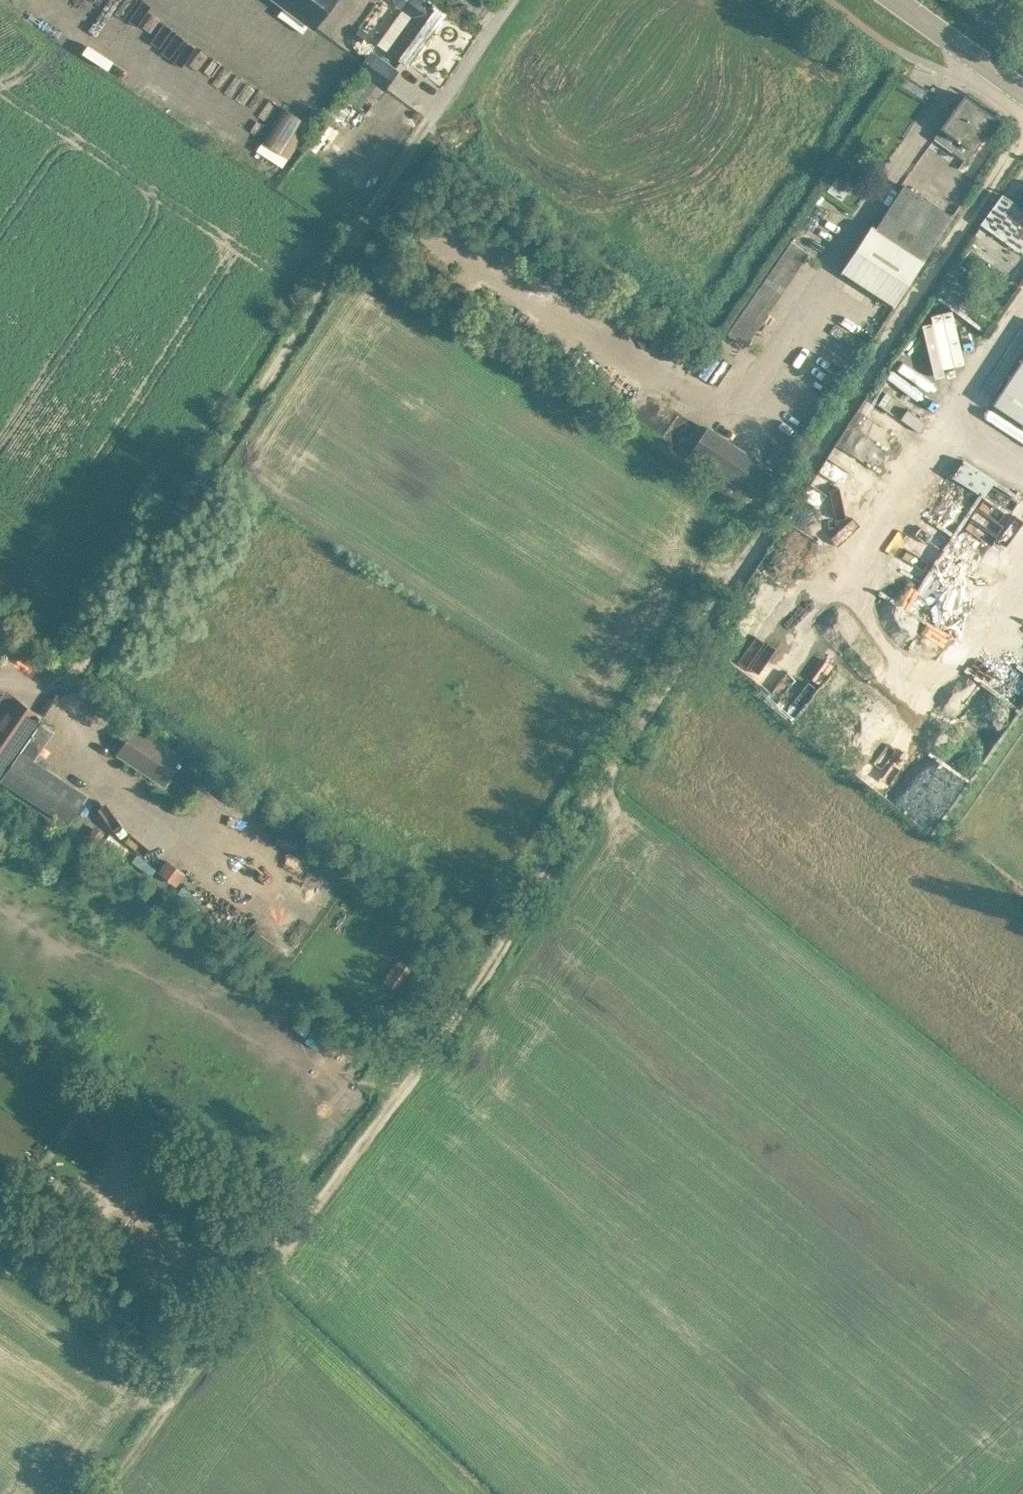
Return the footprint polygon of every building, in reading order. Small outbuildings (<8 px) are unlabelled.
[(317,30),(339,0),(277,0),(317,30)] [(389,50),(408,64),(444,14),(424,0),(394,0),(394,1),(403,7),(414,16),(389,50)] [(359,70),(384,88),(397,70),(372,52),(359,70)] [(934,137),(964,159),(986,130),(995,118),(965,95),(955,108),(954,108),(951,111),(952,112),(934,137)] [(284,105),(263,140),(286,154),(308,119),(284,105)] [(836,174),(826,189),(842,200),(852,185),(836,174)] [(895,303),(924,260),(952,216),(914,191),(897,219),(887,212),(876,229),(869,225),(841,269),(895,303)] [(983,223),(1018,249),(1022,242),(1022,210),(1003,195),(983,223)] [(762,282),(749,275),(717,329),(747,347),(806,249),(789,238),(762,282)] [(1022,422),(1022,358),(994,403),(1022,422)] [(881,375),(925,408),(938,392),(894,359),(881,375)] [(856,429),(846,424),(803,494),(832,512),(847,487),(845,486),(864,457),(878,466),(897,435),(887,429),(903,403),(880,389),(856,429)] [(690,454),(758,500),(776,473),(708,427),(690,454)] [(949,477),(982,494),(992,475),(959,458),(949,477)] [(41,716),(13,696),(0,715),(0,775),(41,716)] [(41,716),(0,775),(0,778),(69,824),(88,796),(34,760),(54,731),(41,722),(44,718),(41,716)] [(176,764),(179,766),(181,762),(178,761),(181,757),(136,727),(119,753),(164,783),(176,764)] [(167,859),(158,871),(176,884),(185,872),(167,859)] [(397,989),(411,968),(402,961),(387,982),(397,989)]
